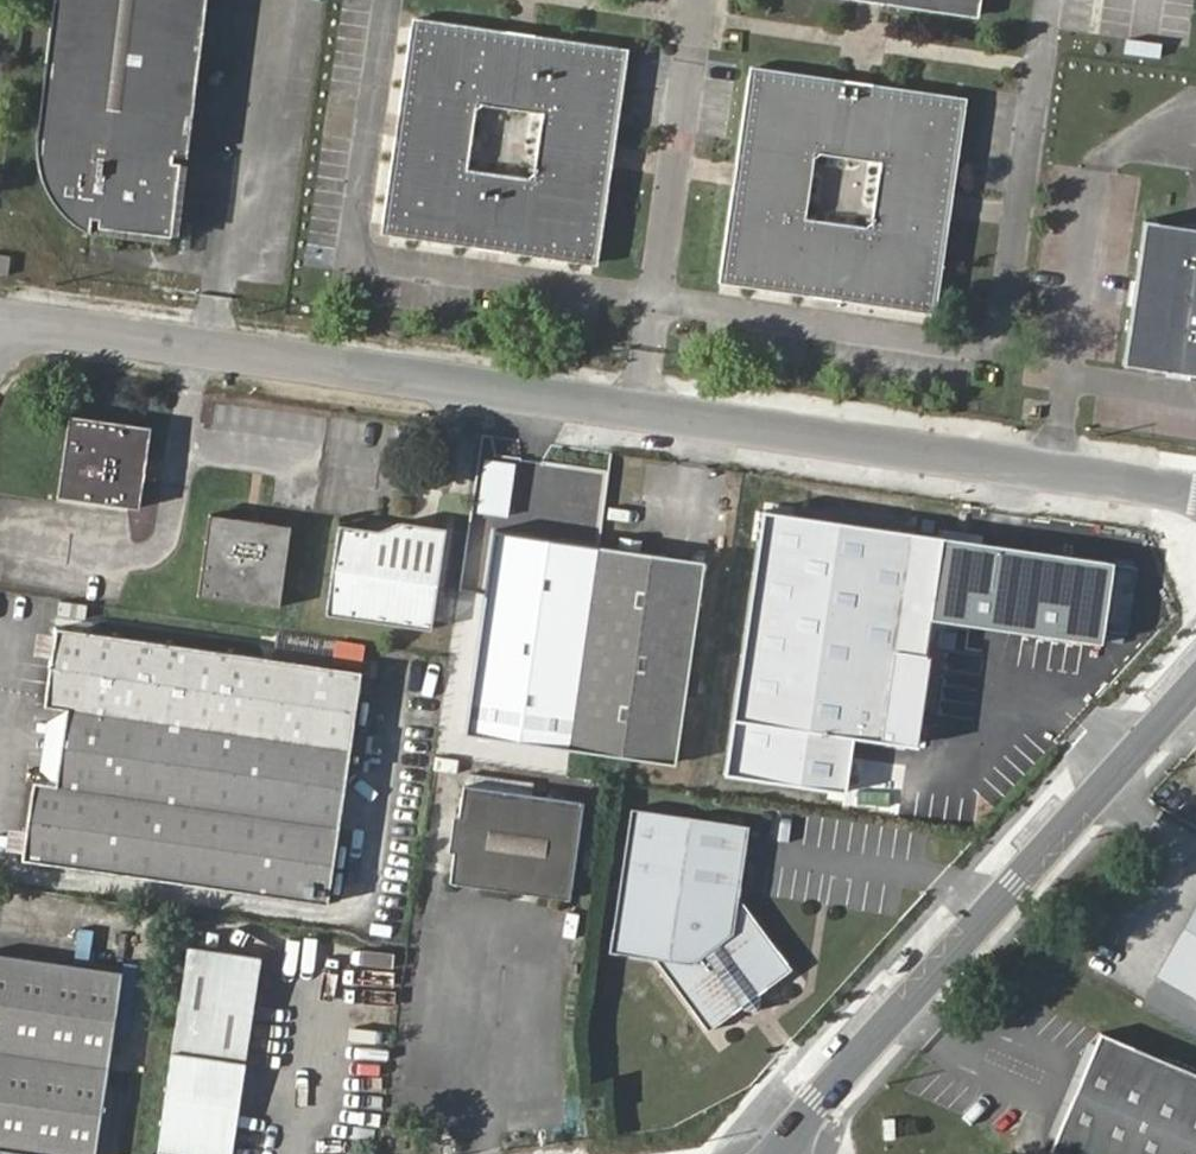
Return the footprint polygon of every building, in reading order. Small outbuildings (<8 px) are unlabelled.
[(175,147),(169,146),(171,135),(187,136),(206,0),(56,0),(36,147),(40,166),(43,175),(46,185),(51,194),(59,203),(67,211),(76,217),(78,204),(91,205),(90,211),(164,220),(175,147)] [(984,13),(986,0),(904,0),(984,13)] [(419,9),(386,226),(599,259),(632,41),(419,9)] [(755,60),(722,276),(939,311),(972,93),(755,60)] [(185,148),(175,147),(164,220),(175,221),(185,148)] [(163,231),(164,220),(90,211),(89,220),(163,231)] [(1195,377),(1195,229),(1142,221),(1121,366),(1195,377)] [(10,272),(12,253),(0,251),(0,270),(10,272)] [(64,413),(53,493),(135,505),(147,426),(64,413)] [(766,718),(797,511),(771,506),(739,713),(730,770),(758,776),(766,718)] [(207,511),(196,591),(272,603),(284,523),(207,511)] [(948,533),(797,511),(766,718),(758,776),(853,791),(861,733),(917,742),(948,533)] [(339,518),(326,607),(431,622),(445,521),(402,514),(378,524),(339,518)] [(566,524),(563,536),(585,539),(586,527),(566,524)] [(585,539),(563,536),(500,526),(468,724),(676,756),(706,558),(638,548),(620,545),(585,539)] [(620,545),(638,548),(640,535),(622,532),(620,545)] [(65,699),(55,773),(33,780),(22,852),(326,896),(360,667),(56,620),(46,689),(65,699)] [(583,794),(464,779),(450,875),(568,891),(583,794)] [(632,804),(613,952),(660,961),(714,1029),(747,1004),(764,1008),(767,989),(798,964),(744,892),(755,823),(632,804)] [(1195,999),(1195,925),(1164,981),(1195,999)] [(267,951),(190,940),(160,1145),(223,1153),(238,1153),(267,951)] [(25,1148),(68,1153),(89,1153),(113,998),(0,979),(0,1153),(24,1153),(25,1148)] [(1066,1153),(1195,1153),(1195,1080),(1097,1034),(1075,1080),(1097,1090),(1066,1153)] [(589,1091),(591,1104),(608,1101),(606,1088),(589,1091)]
